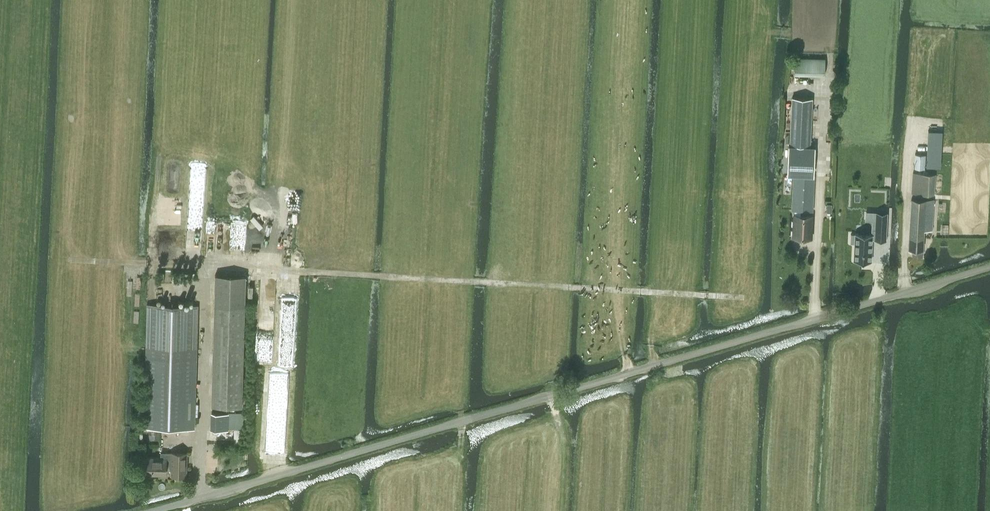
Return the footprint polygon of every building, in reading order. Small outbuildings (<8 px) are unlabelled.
[(825,57),(794,57),(794,74),(825,74),(825,57)] [(793,98),(789,172),(813,174),(814,144),(809,144),(811,99),(793,98)] [(929,132),(927,165),(940,165),(941,132),(929,132)] [(914,153),(913,167),(925,168),(926,153),(914,153)] [(941,194),(942,174),(913,172),(912,192),(941,194)] [(812,210),(814,175),(794,174),(792,209),(812,210)] [(932,229),(934,199),(929,199),(929,198),(927,198),(911,197),(909,248),(912,248),(912,254),(922,255),(924,228),(932,229)] [(887,212),(876,212),(875,239),(886,239),(887,212)] [(812,229),(812,215),(794,214),(793,236),(808,237),(809,229),(812,229)] [(872,260),(873,239),(873,233),(871,233),(854,233),(854,234),(851,234),(850,238),(850,240),(850,242),(854,242),(853,259),(872,260)] [(214,274),(211,406),(241,407),(244,275),(214,274)] [(145,347),(143,427),(193,428),(195,349),(197,304),(149,302),(146,302),(145,347)] [(211,412),(210,428),(227,429),(227,412),(211,412)] [(229,427),(244,427),(244,412),(239,412),(229,412),(229,427)] [(223,439),(235,439),(235,430),(223,430),(223,439)] [(142,457),(142,473),(165,474),(165,468),(172,468),(172,474),(185,474),(185,452),(160,452),(160,458),(142,457)]
